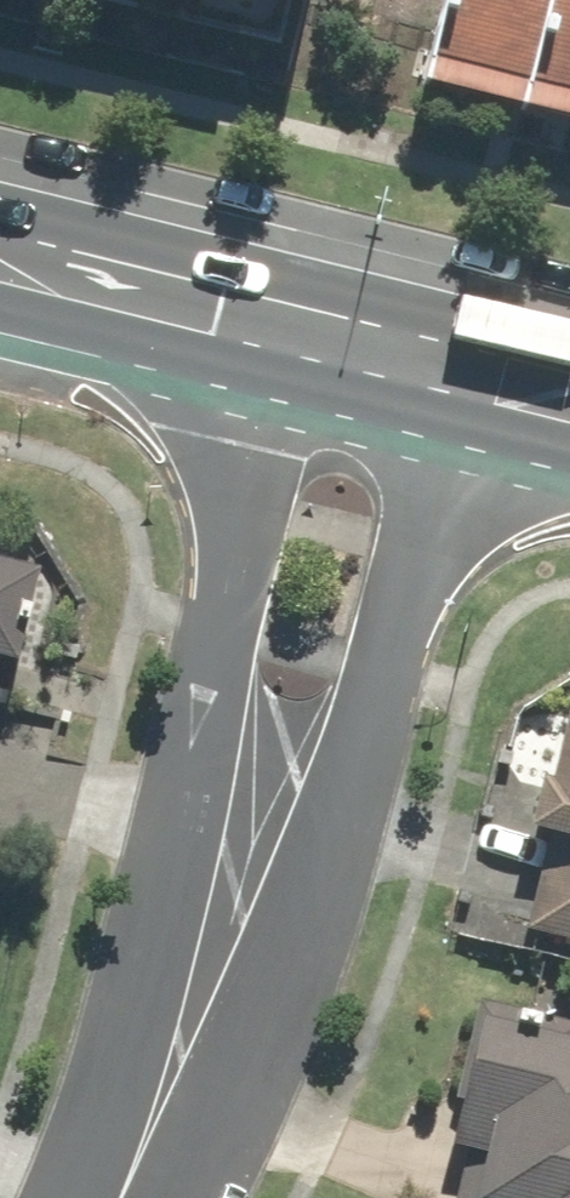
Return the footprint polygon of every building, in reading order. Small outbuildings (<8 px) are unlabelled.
[(284,55),(298,0),(68,0),(284,55)] [(416,99),(569,138),(569,0),(441,0),(416,99)] [(0,549),(0,667),(12,670),(37,557),(0,549)] [(551,713),(538,769),(503,761),(487,828),(541,841),(521,927),(569,939),(569,718),(551,713)] [(472,1025),(441,1140),(467,1145),(456,1197),(569,1197),(569,1047),(472,1025)]
